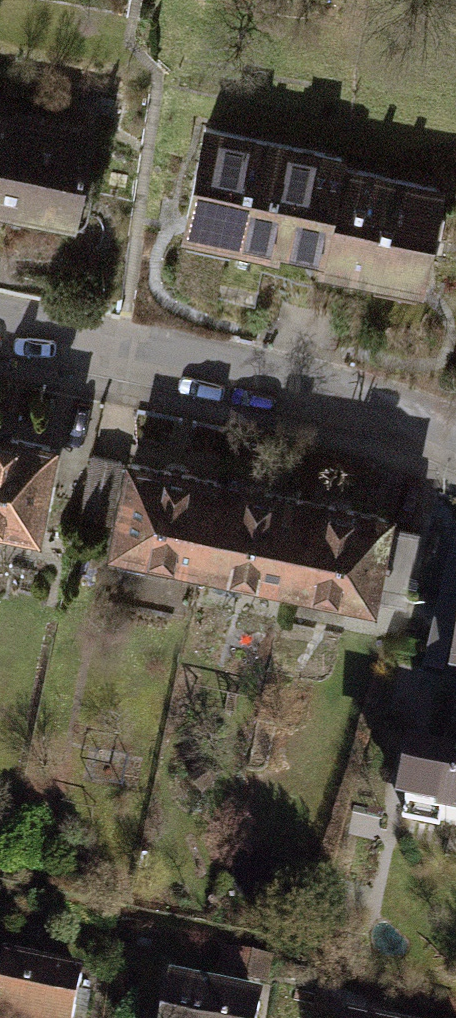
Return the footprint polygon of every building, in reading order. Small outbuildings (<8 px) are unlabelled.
[(2,201),(21,102),(0,98),(0,200),(2,201)] [(2,201),(104,220),(123,121),(21,102),(2,201)] [(364,153),(209,121),(184,238),(339,270),(362,163),(364,153)] [(362,163),(339,270),(337,280),(441,302),(455,234),(455,183),(362,163)] [(0,429),(0,523),(55,534),(72,444),(0,429)] [(126,462),(92,455),(80,515),(115,522),(126,462)] [(228,477),(138,460),(121,550),(210,568),(228,477)] [(318,495),(228,477),(210,568),(300,585),(318,495)] [(407,512),(318,495),(300,585),(390,603),(407,512)] [(442,698),(455,701),(455,624),(442,698)] [(407,752),(392,829),(455,841),(455,762),(407,752)] [(10,960),(0,1013),(0,1017),(89,1017),(97,977),(10,960)] [(274,1004),(178,985),(171,1017),(272,1017),(274,1004)]
